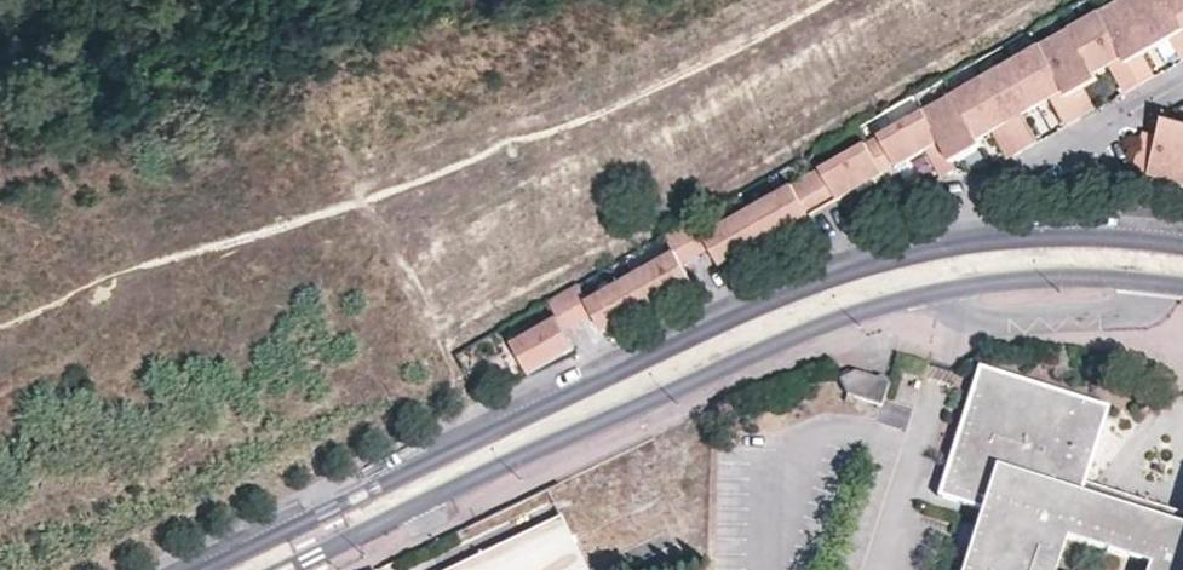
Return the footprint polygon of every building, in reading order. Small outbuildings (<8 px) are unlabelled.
[(707,234),(698,218),(668,236),(677,251),(590,300),(581,284),(552,301),(561,317),(515,343),(532,374),(578,348),(567,330),(596,314),(606,332),(695,282),(684,263),(713,247),(723,266),(812,215),(810,212),(837,196),(840,200),(885,174),(883,171),(897,163),(898,167),(928,150),(944,177),(951,173),(959,168),(952,155),(981,139),(995,131),(1011,158),(1015,156),(1038,143),(1041,141),(1025,114),(1053,98),(1069,126),(1071,124),(1096,110),(1098,109),(1086,88),(1083,81),(1097,73),(1112,65),(1127,92),(1131,90),(1152,78),(1157,76),(1145,55),(1141,49),(1170,33),(1173,39),(1182,56),(1182,0),(1121,0),(707,234)] [(1173,39),(1170,33),(1141,49),(1145,55),(1173,39)] [(1101,80),(1097,73),(1083,81),(1086,88),(1101,80)] [(1167,117),(1165,125),(1182,130),(1182,122),(1167,117)] [(1165,125),(1162,136),(1161,140),(1145,136),(1136,167),(1151,172),(1150,175),(1182,184),(1182,130),(1165,125)] [(1162,136),(1146,131),(1145,136),(1161,140),(1162,136)] [(1172,516),(1084,488),(1087,480),(1111,403),(978,361),(946,462),(936,493),(982,508),(962,569),(1055,569),(1068,531),(1151,558),(1147,569),(1182,569),(1182,519),(1172,516)] [(892,378),(854,369),(840,377),(847,395),(881,407),(884,399),(892,378)] [(1087,480),(1084,488),(1172,516),(1182,519),(1182,510),(1093,482),(1087,480)] [(560,514),(444,569),(587,569),(560,514)]
